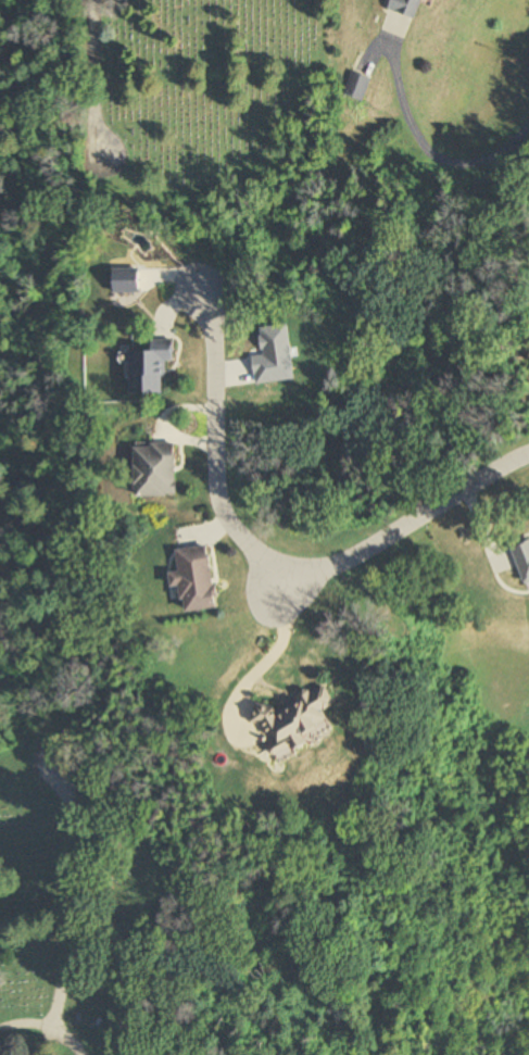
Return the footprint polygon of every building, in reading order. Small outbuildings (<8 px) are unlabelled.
[(425,0),(393,0),(390,9),(418,20),(425,0)] [(374,80),(353,73),(344,96),(365,103),(374,80)] [(129,394),(164,395),(164,363),(173,363),(173,341),(150,341),(150,353),(129,353),(129,394)] [(175,497),(175,445),(135,445),(135,497),(175,497)] [(526,584),(528,583),(528,542),(513,547),(526,584)] [(185,613),(218,607),(209,546),(176,551),(180,573),(170,575),(172,589),(181,587),(185,613)] [(338,732),(322,689),(258,715),(275,757),(338,732)]
